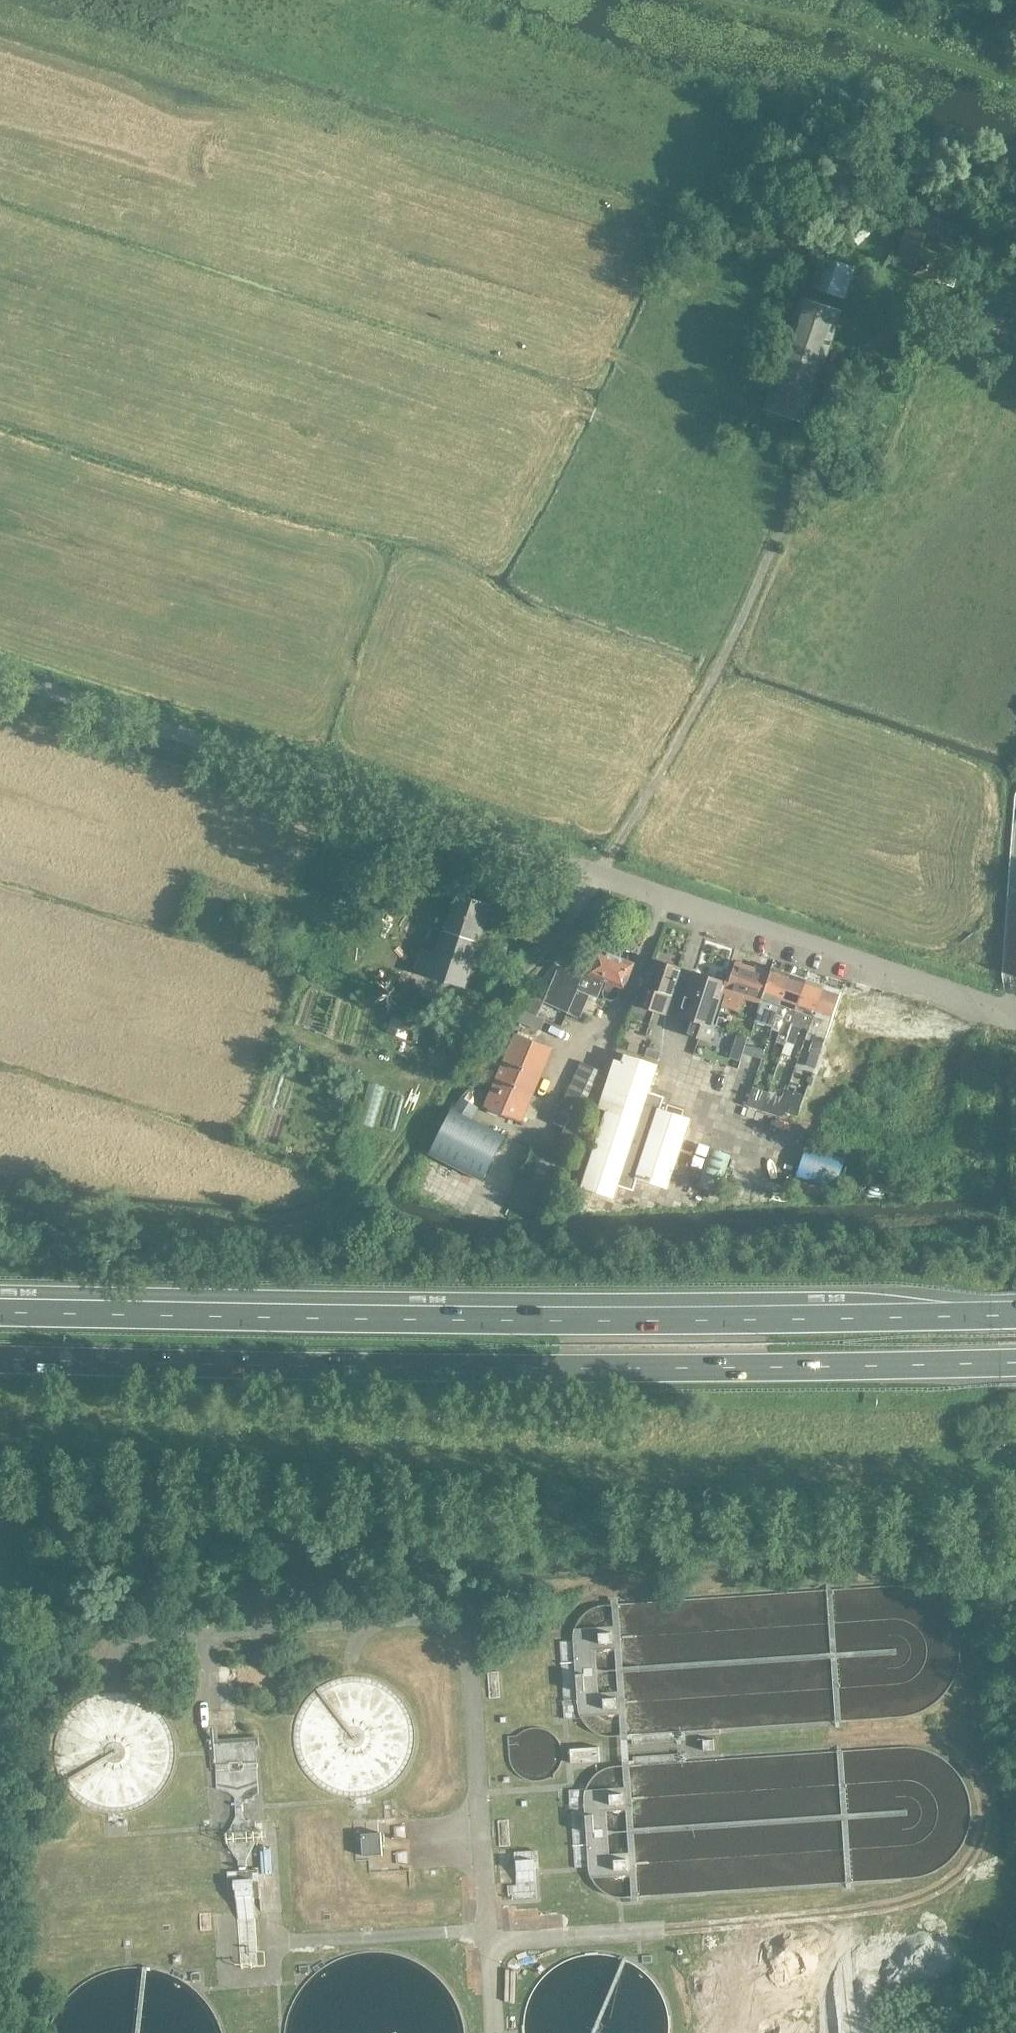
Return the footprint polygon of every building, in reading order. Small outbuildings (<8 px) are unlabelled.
[(971,235),(911,215),(894,266),(953,286),(971,235)] [(855,267),(823,255),(812,287),(844,299),(855,267)] [(764,408),(805,422),(842,312),(801,298),(764,408)] [(439,942),(435,954),(428,974),(465,987),(481,940),(479,940),(490,906),(457,895),(445,928),(443,928),(439,942)] [(508,948),(496,942),(488,956),(501,962),(508,948)] [(597,948),(587,974),(587,975),(604,982),(606,982),(603,990),(603,994),(604,998),(611,1001),(615,1000),(618,996),(621,988),(625,989),(635,963),(597,948)] [(642,988),(636,1005),(633,1004),(629,1017),(650,1025),(655,1011),(667,1015),(673,996),(670,995),(679,969),(657,961),(647,990),(642,988)] [(770,972),(736,961),(726,988),(728,988),(722,1006),(739,1011),(743,999),(760,1004),(770,972)] [(564,1009),(563,1010),(580,1018),(590,995),(598,998),(604,982),(587,975),(587,974),(583,973),(582,975),(558,965),(544,1000),(564,1009)] [(770,972),(760,1004),(756,1017),(765,1020),(771,1000),(779,1003),(789,973),(772,967),(770,972)] [(685,1003),(683,1002),(678,1016),(690,1020),(685,1034),(709,1042),(711,1035),(712,1036),(716,1024),(714,1024),(724,992),(722,991),(726,981),(719,979),(718,980),(694,973),(685,1003)] [(789,973),(779,1003),(788,1006),(784,1018),(776,1042),(778,1042),(776,1046),(783,1049),(806,978),(789,973)] [(793,1052),(801,1026),(808,1029),(823,984),(806,978),(783,1049),(793,1052)] [(814,1035),(808,1055),(819,1059),(826,1036),(841,990),(823,984),(808,1029),(807,1032),(814,1035)] [(530,995),(522,1010),(524,1012),(536,1017),(543,1001),(530,995)] [(524,1012),(519,1021),(533,1027),(538,1029),(542,1020),(536,1017),(524,1012)] [(719,1017),(717,1025),(727,1028),(730,1021),(719,1017)] [(478,1081),(492,1087),(484,1106),(522,1122),(522,1120),(529,1123),(531,1119),(534,1120),(542,1102),(532,1098),(541,1077),(539,1076),(551,1047),(515,1032),(513,1036),(504,1032),(499,1044),(508,1048),(499,1070),(485,1064),(478,1081)] [(740,1062),(748,1039),(739,1035),(731,1059),(740,1062)] [(648,1047),(645,1055),(658,1059),(661,1051),(648,1047)] [(756,1048),(754,1056),(762,1058),(765,1051),(756,1048)] [(619,1056),(603,1104),(612,1107),(586,1185),(620,1197),(625,1183),(638,1187),(642,1176),(675,1187),(698,1116),(666,1105),(669,1094),(655,1090),(665,1062),(658,1059),(645,1055),(630,1050),(628,1058),(619,1056)] [(582,1061),(574,1075),(554,1120),(567,1126),(555,1150),(568,1156),(608,1072),(582,1061)] [(785,1097),(778,1115),(782,1116),(795,1121),(804,1095),(788,1089),(785,1097)] [(746,1105),(749,1105),(758,1109),(763,1095),(751,1090),(750,1094),(746,1105)] [(769,1092),(762,1110),(778,1115),(785,1097),(769,1092)] [(472,1118),(479,1107),(461,1096),(430,1147),(448,1158),(483,1175),(504,1134),(472,1118)] [(958,1125),(962,1110),(956,1109),(952,1124),(958,1125)] [(806,1145),(797,1175),(837,1186),(846,1157),(806,1145)] [(699,1185),(717,1190),(727,1156),(709,1150),(699,1185)] [(425,1157),(417,1179),(444,1188),(451,1167),(425,1157)] [(488,1671),(489,1698),(500,1696),(498,1671),(488,1671)] [(358,1799),(367,1798),(376,1796),(385,1792),(394,1787),(401,1780),(407,1772),(412,1764),(416,1755),(418,1745),(418,1735),(417,1725),(414,1716),(410,1707),(404,1699),(397,1692),(389,1686),(380,1682),(371,1679),(361,1677),(351,1677),(342,1679),(333,1682),(325,1687),(317,1692),(311,1699),(305,1706),(301,1714),(298,1723),(296,1732),(296,1741),(297,1751),(300,1759),(304,1768),(309,1775),(315,1782),(323,1788),(331,1793),(339,1796),(348,1798),(358,1799)] [(139,1696),(130,1694),(121,1692),(111,1693),(102,1694),(93,1698),(84,1703),(77,1709),(71,1717),(66,1725),(63,1734),(61,1743),(61,1753),(63,1762),(66,1771),(70,1780),(76,1787),(84,1794),(92,1799),(101,1803),(110,1805),(119,1805),(128,1804),(137,1802),(145,1798),(153,1793),(159,1787),(165,1780),(169,1772),(172,1763),(174,1754),(174,1745),(173,1736),(170,1728),(166,1720),(161,1712),(154,1706),(147,1700),(139,1696)] [(261,1896),(259,1868),(247,1869),(246,1859),(256,1841),(255,1830),(251,1826),(243,1815),(242,1803),(259,1792),(255,1748),(260,1748),(259,1735),(219,1738),(218,1735),(218,1726),(210,1727),(211,1737),(209,1737),(211,1768),(216,1768),(217,1788),(230,1792),(235,1797),(236,1815),(230,1828),(226,1832),(227,1843),(238,1860),(239,1869),(227,1870),(229,1898),(236,1898),(237,1914),(241,1966),(265,1965),(265,1950),(257,1949),(255,1896),(261,1896)] [(508,1752),(509,1762),(514,1770),(520,1777),(529,1781),(539,1781),(548,1779),(556,1773),(561,1765),(563,1757),(563,1749),(560,1741),(554,1734),(547,1729),(539,1727),(531,1727),(523,1730),(516,1735),(507,1736),(508,1752)] [(703,1739),(703,1750),(714,1749),(713,1738),(703,1739)] [(570,1748),(571,1763),(599,1761),(599,1746),(570,1748)] [(383,1800),(384,1817),(397,1817),(396,1802),(392,1799),(383,1800)] [(410,1868),(407,1819),(406,1816),(353,1820),(356,1860),(368,1860),(369,1873),(410,1870),(410,1868)] [(498,1820),(499,1846),(510,1845),(508,1819),(498,1820)] [(515,1852),(517,1884),(512,1885),(513,1899),(537,1898),(534,1861),(534,1850),(515,1852)] [(642,1955),(642,1963),(652,1962),(652,1954),(642,1955)] [(536,1968),(541,1972),(545,1968),(541,1963),(536,1968)] [(299,1973),(310,1973),(309,1965),(299,1965),(299,1973)]
